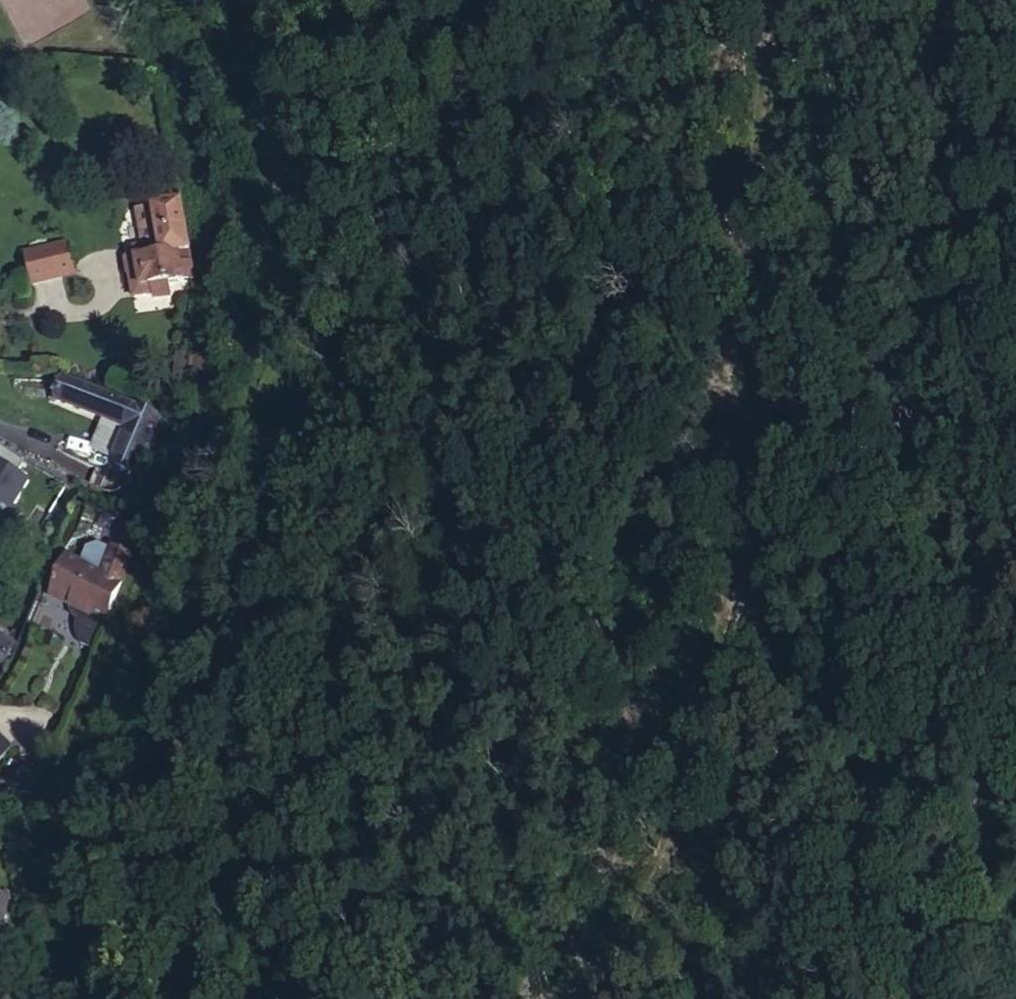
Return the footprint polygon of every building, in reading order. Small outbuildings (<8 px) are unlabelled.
[(188,247),(180,200),(135,207),(142,245),(133,246),(124,259),(127,273),(128,273),(131,286),(135,285),(140,289),(141,294),(151,292),(150,283),(192,275),(192,273),(188,247)] [(75,274),(67,243),(25,254),(32,285),(75,274)] [(126,423),(111,461),(135,470),(158,414),(135,404),(62,377),(55,398),(107,417),(108,416),(126,423)] [(0,463),(0,539),(2,540),(20,510),(12,506),(28,480),(0,463)] [(50,598),(104,621),(121,581),(120,581),(135,544),(123,539),(107,576),(82,565),(66,558),(50,598)] [(107,576),(116,555),(97,547),(88,551),(82,565),(107,576)] [(9,641),(12,633),(0,627),(0,636),(9,641)] [(3,666),(13,642),(9,641),(0,636),(0,665),(3,666)] [(3,666),(6,667),(17,644),(13,642),(3,666)] [(16,746),(0,733),(0,766),(16,746)]
